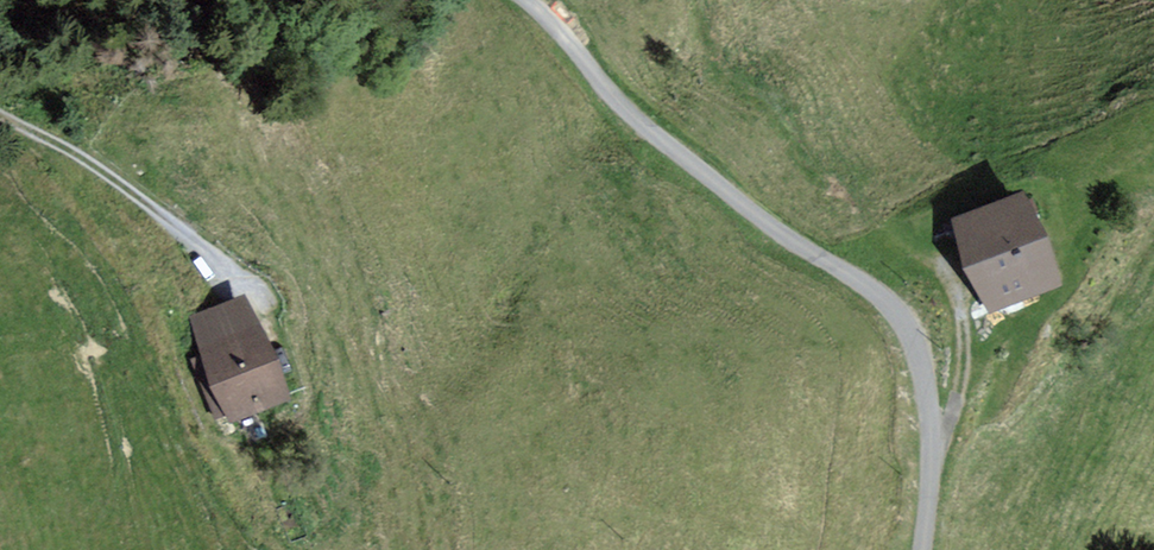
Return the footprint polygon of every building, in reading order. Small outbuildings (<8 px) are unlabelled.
[(1055,282),(1022,197),(957,223),(990,307),(1055,282)] [(285,395),(243,301),(194,322),(210,358),(196,364),(218,414),(230,409),(234,418),(285,395)]
